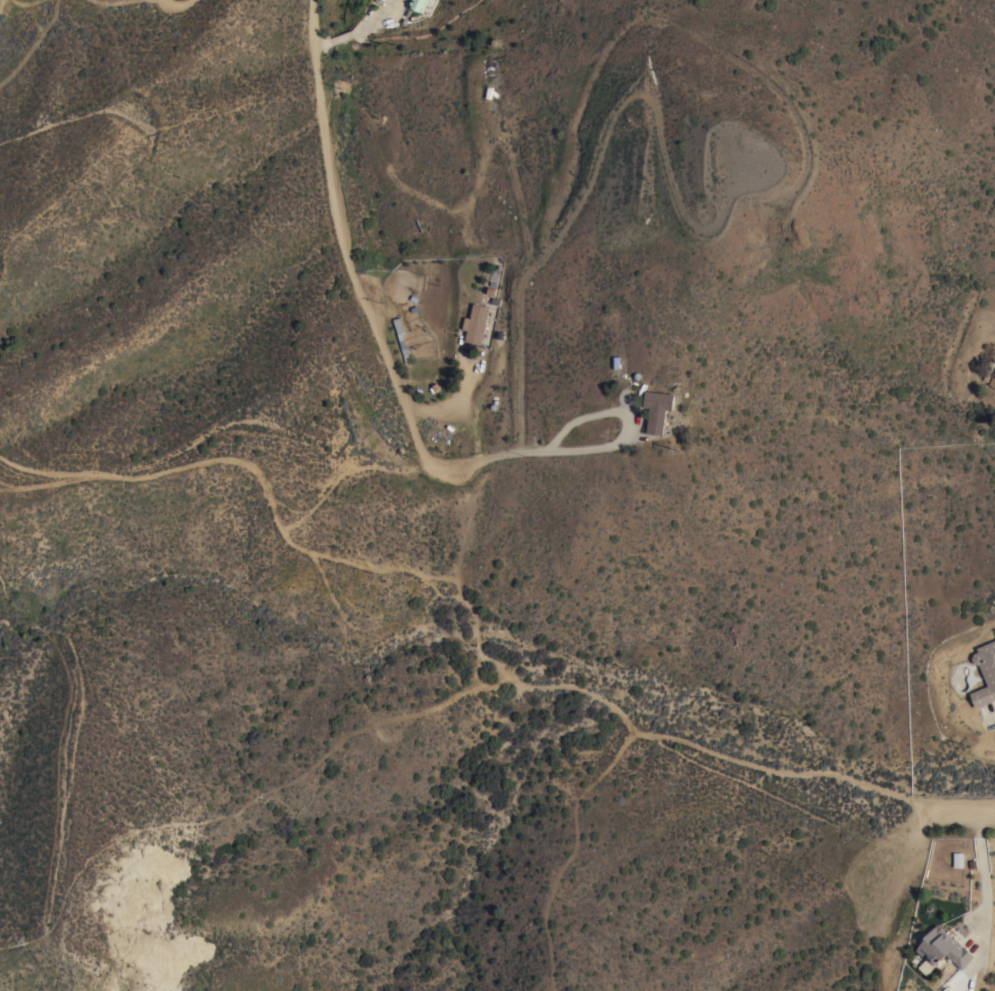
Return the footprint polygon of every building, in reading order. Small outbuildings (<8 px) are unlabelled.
[(409,5),(412,0),(436,0),(428,15),(416,9),(415,11),(410,9),(412,7),(409,5)] [(481,344),(465,340),(467,329),(463,328),(465,316),(470,317),(473,302),(489,306),(481,344)] [(392,320),(400,317),(405,331),(402,332),(405,347),(408,347),(410,354),(408,355),(410,362),(404,364),(402,356),(400,348),(397,333),(392,320)] [(994,390),(994,365),(987,387),(994,390)] [(672,410),(666,409),(663,435),(646,433),(650,406),(643,405),(645,390),(674,393),(672,410)] [(976,647),(994,639),(994,699),(975,707),(969,692),(987,685),(979,663),(978,664),(973,662),(971,658),(973,653),(978,651),(976,647)] [(960,867),(961,852),(951,852),(950,867),(960,867)] [(961,968),(947,954),(937,965),(936,963),(934,965),(926,957),(925,959),(915,949),(926,938),(924,937),(938,923),(957,942),(957,941),(962,945),(963,944),(974,955),(961,968)]
